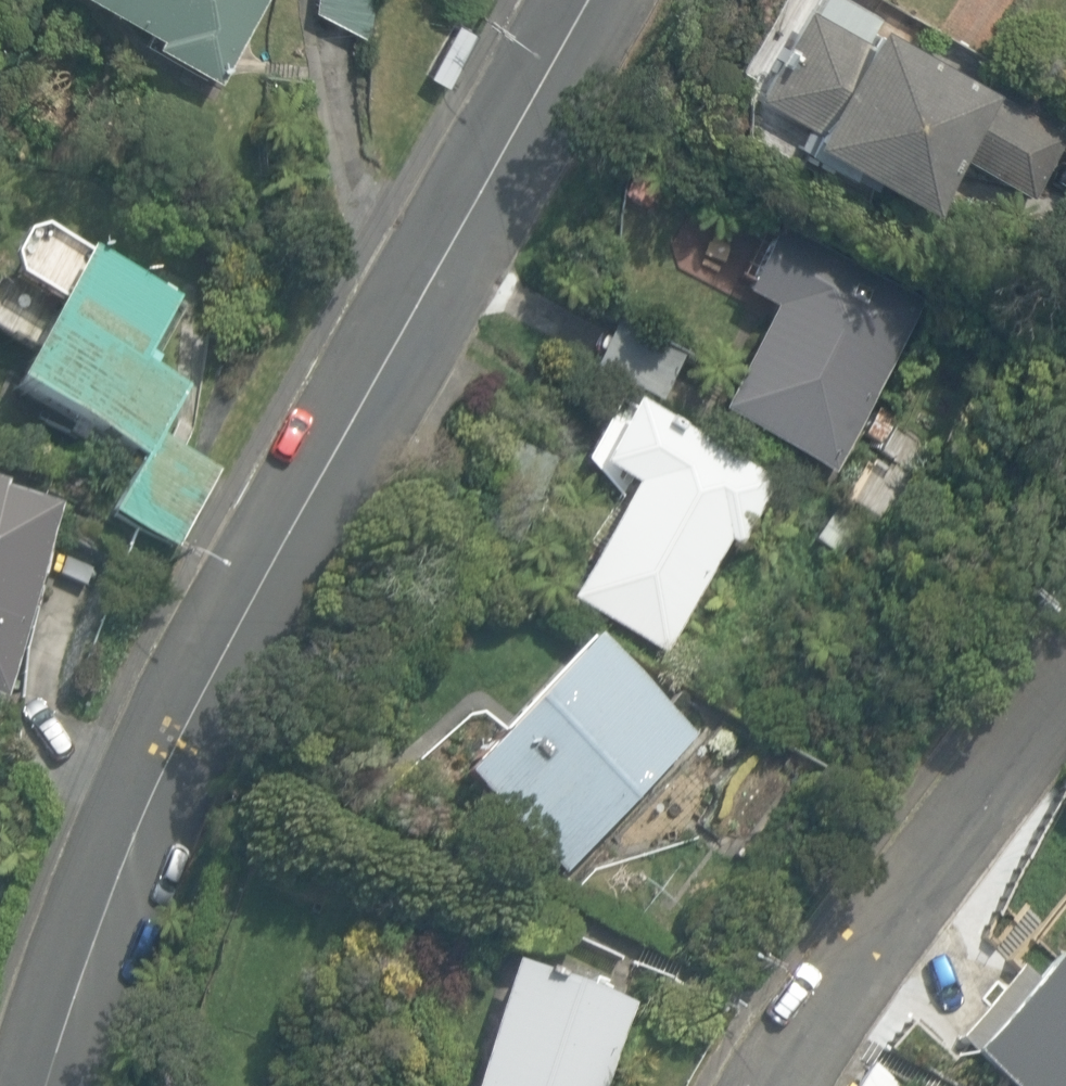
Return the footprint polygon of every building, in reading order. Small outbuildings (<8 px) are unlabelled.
[(216,78),(259,0),(86,0),(149,35),(146,40),(216,78)] [(367,37),(373,0),(318,0),(316,12),(367,37)] [(851,166),(921,205),(948,155),(1027,199),(1061,137),(972,89),(934,68),(865,30),(861,38),(801,5),(749,100),(804,130),(796,145),(847,173),(851,166)] [(714,414),(830,474),(922,297),(776,221),(738,295),(768,310),(714,414)] [(107,514),(170,548),(213,468),(154,436),(179,388),(132,363),(165,303),(75,254),(4,386),(137,458),(107,514)] [(591,370),(657,404),(682,357),(617,322),(591,370)] [(563,601),(660,656),(725,541),(739,549),(775,485),(627,402),(589,469),(625,490),(563,601)] [(3,699),(59,503),(0,486),(0,698),(3,699)] [(92,590),(99,568),(62,557),(55,579),(92,590)] [(456,775),(560,874),(689,737),(585,639),(456,775)] [(1028,974),(1014,963),(949,1037),(1005,1085),(1065,1085),(1065,930),(1028,974)] [(635,1004),(513,960),(467,1085),(606,1085),(635,1004)] [(874,1063),(860,1085),(910,1085),(874,1063)]
